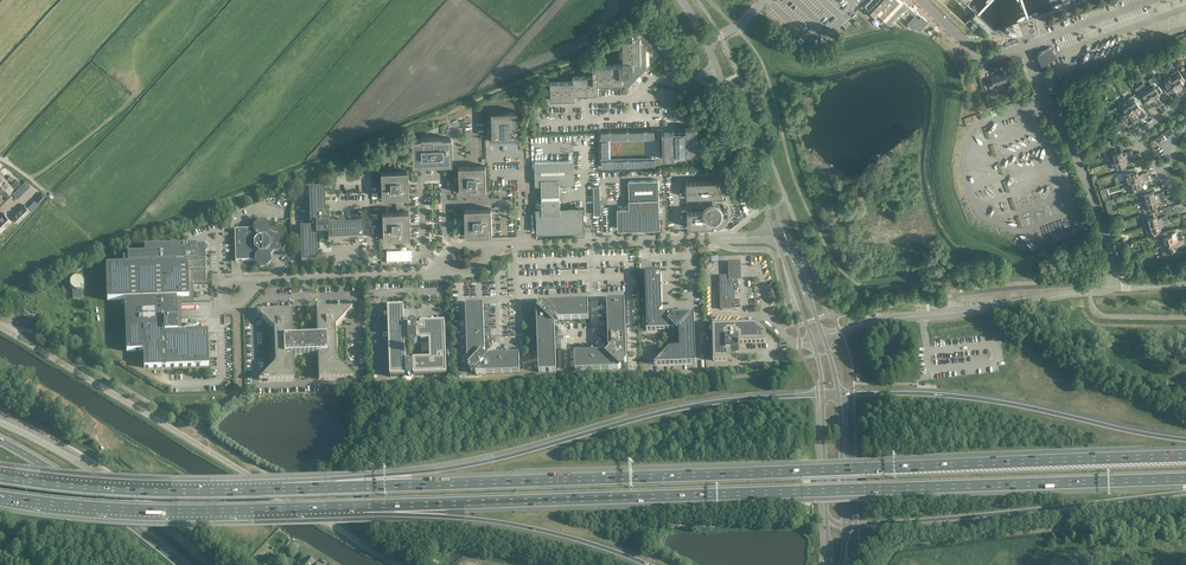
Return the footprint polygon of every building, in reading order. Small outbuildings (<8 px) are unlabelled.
[(868,11),(887,30),(896,21),(898,22),(895,27),(898,29),(902,22),(899,21),(902,16),(918,31),(927,21),(915,10),(914,11),(909,6),(906,9),(898,1),(898,0),(879,0),(868,11)] [(649,51),(658,41),(644,28),(634,38),(622,38),(623,51),(619,55),(623,59),(623,63),(622,64),(593,65),(593,68),(592,68),(591,68),(590,69),(589,69),(588,70),(587,71),(586,72),(586,73),(586,74),(585,75),(585,76),(573,76),(573,81),(550,82),(551,100),(576,99),(576,94),(599,94),(598,83),(622,82),(628,88),(636,79),(639,82),(640,81),(642,79),(639,76),(646,68),(646,48),(649,51)] [(1185,43),(1185,37),(1182,40),(1181,39),(1178,42),(1181,46),(1185,43)] [(1051,48),(1036,56),(1042,66),(1056,58),(1051,48)] [(1183,82),(1185,80),(1184,79),(1185,78),(1185,76),(1183,72),(1181,74),(1178,70),(1169,76),(1183,95),(1185,93),(1181,85),(1184,83),(1183,82)] [(1008,80),(1005,73),(991,78),(992,81),(988,83),(991,90),(995,88),(995,86),(1004,83),(1005,87),(1012,84),(1010,79),(1008,80)] [(1183,95),(1169,76),(1163,80),(1171,92),(1174,89),(1180,97),(1183,95)] [(1146,86),(1159,106),(1163,104),(1157,96),(1160,94),(1159,93),(1162,91),(1152,77),(1148,80),(1151,83),(1146,86)] [(1159,106),(1146,86),(1137,92),(1141,98),(1143,96),(1148,102),(1151,100),(1156,108),(1159,106)] [(1135,94),(1126,100),(1140,119),(1143,117),(1142,116),(1145,114),(1140,107),(1143,104),(1135,94)] [(1134,124),(1140,119),(1126,100),(1118,106),(1124,115),(1127,114),(1134,124)] [(518,121),(518,120),(518,111),(492,111),(493,138),(519,137),(519,124),(518,123),(518,122),(518,121)] [(1123,128),(1119,122),(1114,126),(1117,132),(1123,128)] [(686,131),(664,132),(665,159),(675,159),(675,155),(699,155),(698,127),(686,128),(686,131)] [(655,131),(602,132),(602,139),(655,138),(655,131)] [(412,165),(436,165),(452,164),(451,138),(411,139),(412,165)] [(1125,152),(1125,154),(1123,155),(1122,151),(1117,153),(1116,150),(1107,152),(1110,162),(1133,156),(1131,150),(1125,152)] [(1134,159),(1133,156),(1110,162),(1112,169),(1121,167),(1122,171),(1126,170),(1125,166),(1126,165),(1125,162),(1134,159)] [(656,159),(602,160),(602,167),(656,166),(656,159)] [(574,160),(535,161),(536,185),(542,185),(542,211),(539,211),(539,230),(569,229),(572,229),(573,228),(575,228),(576,227),(577,226),(578,225),(579,224),(580,223),(581,221),(581,220),(582,218),(582,216),(582,209),(561,210),(560,184),(574,184),(574,160)] [(459,166),(460,193),(487,192),(486,166),(459,166)] [(408,197),(408,180),(407,171),(381,171),(382,198),(396,197),(397,212),(382,212),(383,239),(410,238),(409,211),(400,211),(399,197),(408,197)] [(1137,171),(1130,174),(1129,172),(1123,174),(1126,182),(1149,176),(1148,172),(1138,175),(1137,171)] [(5,195),(12,188),(0,175),(0,189),(5,195)] [(1150,179),(1149,176),(1126,182),(1128,189),(1134,188),(1135,192),(1142,190),(1141,186),(1142,185),(1141,182),(1150,179)] [(21,184),(17,180),(12,184),(16,189),(21,184)] [(629,181),(630,208),(618,209),(618,218),(621,218),(621,227),(636,226),(636,229),(660,228),(659,180),(629,181)] [(719,203),(716,202),(716,196),(724,196),(718,180),(686,181),(687,197),(713,196),(713,203),(712,203),(711,203),(710,204),(709,205),(708,205),(708,206),(707,207),(706,208),(706,209),(706,211),(687,211),(688,227),(714,226),(714,225),(717,224),(720,223),(722,222),(723,220),(725,218),(726,216),(727,214),(722,213),(723,210),(722,208),(721,205),(719,203)] [(594,205),(593,205),(592,207),(592,209),(592,213),(595,213),(595,215),(601,215),(601,212),(603,212),(603,208),(603,207),(602,205),(600,205),(600,186),(594,186),(594,205)] [(355,240),(355,243),(358,242),(358,239),(363,239),(363,224),(329,225),(329,222),(326,222),(324,188),(309,189),(309,194),(306,194),(306,197),(309,197),(310,223),(312,223),(312,227),(300,227),(301,254),(298,254),(298,257),(301,257),(301,262),(317,262),(316,236),(320,236),(320,240),(325,240),(324,235),(328,235),(329,240),(355,240)] [(1149,189),(1135,193),(1136,197),(1140,196),(1142,202),(1164,196),(1163,192),(1154,195),(1153,191),(1150,192),(1149,189)] [(31,208),(34,210),(44,199),(41,196),(31,208)] [(1164,196),(1142,202),(1144,210),(1157,205),(1156,202),(1165,199),(1164,196)] [(25,203),(12,216),(19,222),(32,210),(25,203)] [(493,235),(492,221),(492,208),(465,209),(466,236),(493,235)] [(0,217),(0,232),(11,221),(4,213),(0,217)] [(1145,226),(1168,219),(1167,216),(1158,218),(1157,215),(1143,219),(1145,226)] [(1168,219),(1145,226),(1148,236),(1159,233),(1159,230),(1161,229),(1160,226),(1169,223),(1168,219)] [(285,247),(285,240),(280,236),(274,236),(269,232),(269,225),(264,221),(258,221),(253,226),(253,229),(234,229),(235,261),(254,261),(254,264),(259,268),(266,268),(270,263),(270,256),(274,252),(281,252),(285,247)] [(1182,236),(1177,237),(1176,232),(1172,233),(1172,235),(1168,236),(1168,234),(1164,235),(1164,233),(1157,235),(1161,246),(1180,240),(1184,239),(1183,239),(1184,238),(1183,236),(1182,236)] [(1184,239),(1180,240),(1161,246),(1164,256),(1173,253),(1172,251),(1177,249),(1176,246),(1185,243),(1184,239)] [(123,263),(123,265),(106,265),(107,300),(125,300),(126,351),(144,351),(144,368),(209,366),(208,331),(178,332),(177,320),(181,319),(181,303),(194,302),(193,284),(206,284),(205,250),(202,247),(144,249),(145,254),(143,255),(128,256),(128,260),(126,260),(125,259),(123,260),(122,261),(122,262),(123,263)] [(720,308),(734,308),(734,292),(737,292),(740,289),(740,290),(741,289),(738,287),(738,281),(741,281),(741,262),(728,262),(728,275),(719,276),(720,308)] [(654,272),(652,270),(645,277),(648,326),(650,327),(647,330),(674,330),(675,329),(678,331),(680,329),(680,338),(678,338),(677,339),(675,339),(674,340),(673,341),(672,343),(671,345),(670,346),(670,348),(664,354),(661,354),(661,357),(655,364),(692,363),(696,359),(694,313),(691,316),(681,316),(681,314),(662,315),(660,316),(659,314),(662,311),(661,272),(654,272)] [(77,277),(75,277),(73,279),(72,280),(71,282),(71,285),(71,287),(73,289),(73,299),(83,299),(83,288),(84,287),(84,285),(84,282),(83,280),(82,278),(80,277),(77,277)] [(610,350),(607,354),(605,352),(574,353),(575,371),(619,369),(621,367),(622,368),(623,368),(624,368),(624,367),(625,367),(625,366),(625,365),(625,364),(624,363),(627,361),(625,300),(607,301),(608,348),(610,350)] [(553,322),(556,319),(556,318),(559,320),(589,319),(588,301),(544,303),(542,305),(541,305),(540,305),(539,306),(538,307),(538,308),(539,309),(537,311),(539,372),(556,372),(555,324),(553,322)] [(483,354),(485,352),(484,305),(466,305),(468,366),(470,369),(469,370),(470,371),(470,372),(471,372),(471,373),(472,373),(473,372),(474,372),(476,374),(520,373),(519,355),(489,356),(487,358),(483,354)] [(410,324),(410,328),(405,329),(404,309),(402,309),(402,307),(390,308),(390,310),(388,310),(389,316),(387,316),(386,316),(385,317),(385,318),(385,319),(386,319),(387,319),(388,319),(389,319),(391,375),(393,375),(393,377),(404,376),(404,374),(416,374),(416,376),(445,375),(445,373),(447,373),(446,357),(448,357),(448,358),(449,358),(450,357),(450,356),(450,355),(449,354),(448,355),(447,355),(446,355),(445,325),(443,325),(443,323),(423,324),(423,326),(421,326),(421,328),(415,328),(415,324),(410,324)] [(293,337),(292,311),(265,312),(262,317),(274,329),(275,363),(264,376),(267,381),(294,380),(293,354),(318,354),(319,379),(345,378),(349,373),(336,361),(335,327),(347,314),(343,309),(316,310),(317,336),(293,337)] [(713,360),(731,360),(731,351),(739,351),(739,343),(766,342),(766,332),(757,324),(713,325),(713,360)] [(312,560),(308,557),(302,564),(313,564),(315,562),(312,560)]
